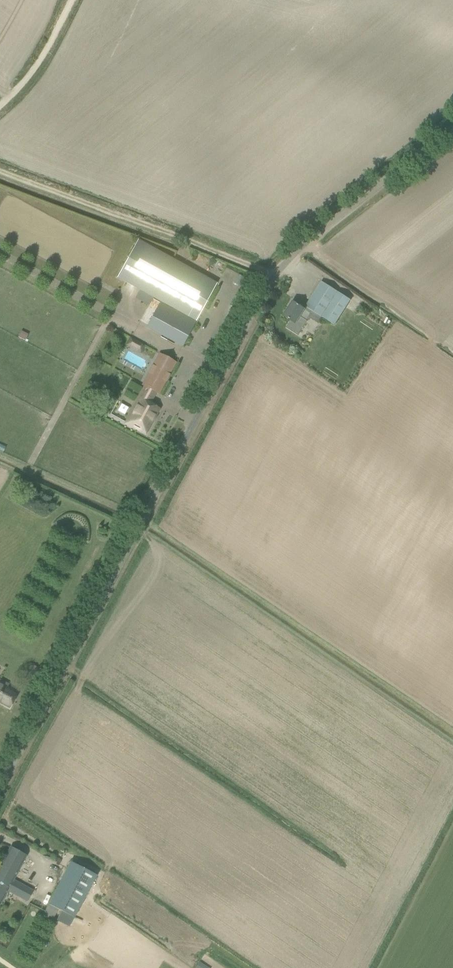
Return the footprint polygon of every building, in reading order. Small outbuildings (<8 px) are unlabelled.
[(137,240),(117,277),(196,321),(216,284),(137,240)] [(322,282),(306,307),(305,307),(323,318),(334,325),(351,300),(322,282)] [(293,302),(284,316),(290,320),(286,328),(298,336),(308,320),(307,320),(308,319),(311,313),(304,309),(301,307),(293,302)] [(160,303),(151,320),(148,324),(174,339),(183,344),(195,322),(160,303)] [(145,345),(130,336),(125,345),(141,354),(145,345)] [(46,351),(49,345),(42,342),(39,347),(46,351)] [(155,392),(156,393),(158,394),(175,362),(162,355),(158,353),(141,385),(144,387),(125,422),(145,433),(147,430),(158,409),(149,404),(155,392)] [(8,688),(6,688),(8,684),(0,680),(0,703),(9,707),(17,693),(8,688)] [(0,866),(0,873),(13,879),(26,855),(10,847),(0,866)] [(74,918),(97,875),(70,861),(47,904),(74,918)] [(0,873),(0,904),(7,890),(27,901),(33,890),(13,879),(0,873)]
